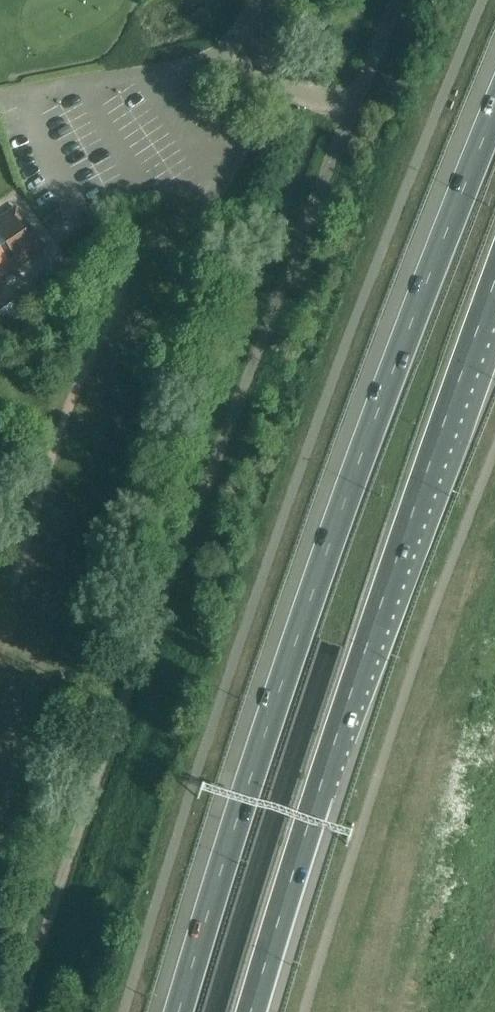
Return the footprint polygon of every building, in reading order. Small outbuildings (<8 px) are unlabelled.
[(14,269),(13,267),(20,263),(21,265),(45,249),(18,207),(0,219),(0,279),(14,269)]
